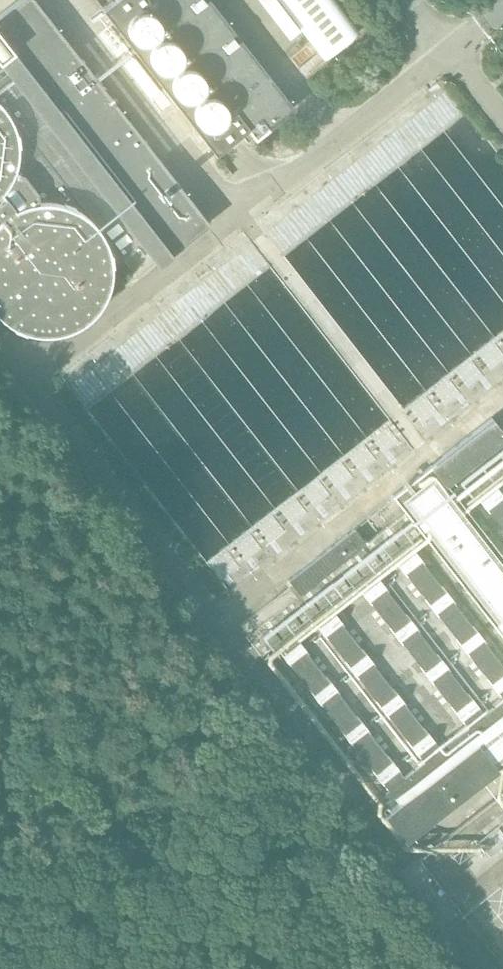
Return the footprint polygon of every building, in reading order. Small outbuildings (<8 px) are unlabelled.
[(77,55),(34,0),(19,0),(0,15),(0,318),(8,324),(13,327),(12,328),(24,333),(24,331),(27,332),(37,334),(47,334),(57,333),(67,330),(77,325),(85,319),(93,312),(99,304),(104,295),(107,285),(109,275),(110,265),(111,264),(111,263),(121,259),(140,244),(156,265),(209,224),(77,55)] [(101,9),(214,154),(260,118),(268,129),(294,109),(209,0),(113,0),(101,9)] [(333,0),(277,0),(324,60),(359,33),(333,0)] [(297,66),(315,51),(309,42),(290,57),(297,66)] [(305,76),(324,61),(317,52),(298,67),(305,76)] [(502,439),(502,433),(492,418),(392,496),(502,639),(502,557),(446,484),(502,439)] [(493,484),(493,485),(492,484),(476,496),(477,497),(476,497),(490,515),(491,514),(502,530),(502,496),(493,484)] [(300,596),(366,545),(354,529),(288,581),(300,596)] [(486,645),(487,645),(473,627),(472,628),(455,606),(456,605),(442,587),(441,588),(424,566),(425,566),(411,548),(410,549),(410,548),(394,560),(395,561),(394,561),(408,579),(409,578),(426,600),(425,601),(439,619),(440,618),(457,640),(456,641),(469,658),(470,657),(488,679),(487,680),(500,698),(501,697),(502,699),(502,667),(486,645)] [(483,716),(481,713),(482,712),(468,694),(467,695),(450,673),(451,673),(437,655),(436,656),(419,634),(420,633),(406,615),(406,616),(388,594),(389,593),(376,576),(375,577),(374,576),(358,588),(359,589),(358,589),(372,607),(373,606),(390,628),(389,629),(403,647),(404,646),(421,668),(420,668),(434,686),(435,685),(452,707),(451,708),(465,726),(466,725),(468,728),(439,750),(437,747),(438,747),(424,729),(423,730),(406,708),(407,707),(393,689),(392,690),(375,668),(376,667),(362,650),(361,650),(344,629),(345,628),(331,610),(331,611),(330,610),(314,622),(315,623),(314,624),(328,641),(329,641),(346,663),(345,663),(359,681),(360,680),(377,702),(376,703),(390,720),(391,720),(408,742),(407,742),(420,760),(421,759),(424,762),(403,778),(401,775),(402,774),(388,757),(387,757),(370,736),(371,735),(357,717),(356,718),(339,696),(340,695),(327,678),(326,678),(308,656),(309,656),(296,638),(295,639),(294,638),(278,650),(279,651),(278,652),(292,669),(293,669),(310,691),(309,691),(323,709),(324,708),(341,730),(340,731),(354,748),(355,748),(372,770),(371,770),(385,788),(386,787),(398,803),(383,815),(404,841),(502,764),(502,700),(483,716)]
